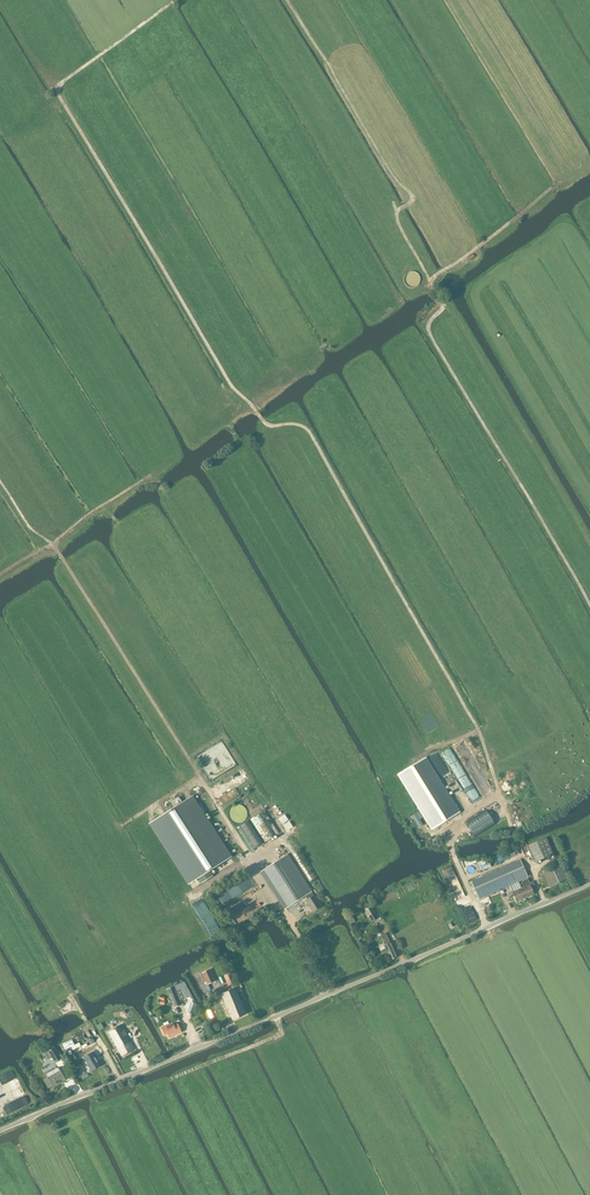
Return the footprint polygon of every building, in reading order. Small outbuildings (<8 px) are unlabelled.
[(400,772),(432,829),(459,815),(425,758),(425,759),(400,772)] [(202,884),(213,876),(210,871),(232,857),(193,795),(149,824),(188,885),(198,878),(202,884)] [(422,827),(426,824),(416,806),(411,808),(422,827)] [(264,809),(260,811),(276,836),(280,834),(264,809)] [(487,810),(465,822),(475,838),(496,825),(487,810)] [(261,813),(250,820),(265,843),(276,836),(261,813)] [(251,851),(263,843),(248,820),(237,828),(251,851)] [(535,862),(553,854),(546,837),(528,845),(535,862)] [(499,863),(515,856),(512,849),(496,856),(499,863)] [(312,912),(319,907),(321,906),(315,896),(314,896),(311,892),(312,891),(288,854),(260,872),(284,909),(305,896),(307,899),(306,900),(309,905),(308,905),(312,912)] [(479,899),(528,877),(520,860),(471,881),(479,899)] [(567,878),(561,865),(543,873),(549,887),(567,878)] [(523,887),(521,888),(522,891),(525,890),(528,897),(534,894),(533,891),(536,889),(533,881),(530,883),(528,879),(521,882),(523,887)] [(516,902),(528,897),(525,890),(522,891),(521,888),(512,892),(516,902)] [(378,918),(371,907),(365,911),(371,921),(378,918)] [(386,948),(381,950),(383,955),(388,953),(391,960),(397,957),(391,945),(391,946),(390,943),(385,945),(386,947),(385,948),(386,948)] [(215,981),(210,969),(202,973),(207,984),(215,981)] [(233,984),(228,974),(223,976),(228,986),(233,984)] [(174,986),(167,989),(169,994),(174,1008),(181,1005),(180,1001),(185,999),(181,989),(176,991),(174,986)] [(232,1019),(246,1013),(235,988),(221,994),(232,1019)] [(164,1034),(167,1033),(169,1037),(181,1032),(178,1024),(174,1026),(173,1023),(161,1027),(164,1034)] [(114,1043),(128,1036),(122,1025),(108,1032),(114,1043)] [(135,1049),(128,1036),(114,1043),(122,1056),(135,1049)] [(88,1038),(75,1046),(77,1049),(90,1041),(88,1038)] [(71,1039),(62,1044),(65,1049),(74,1044),(71,1039)] [(54,1047),(49,1050),(53,1057),(56,1061),(61,1058),(55,1047),(54,1047)] [(82,1053),(73,1058),(80,1070),(89,1065),(82,1053)] [(53,1087),(66,1080),(61,1070),(48,1077),(49,1078),(44,1081),(49,1088),(53,1086),(53,1087)]
